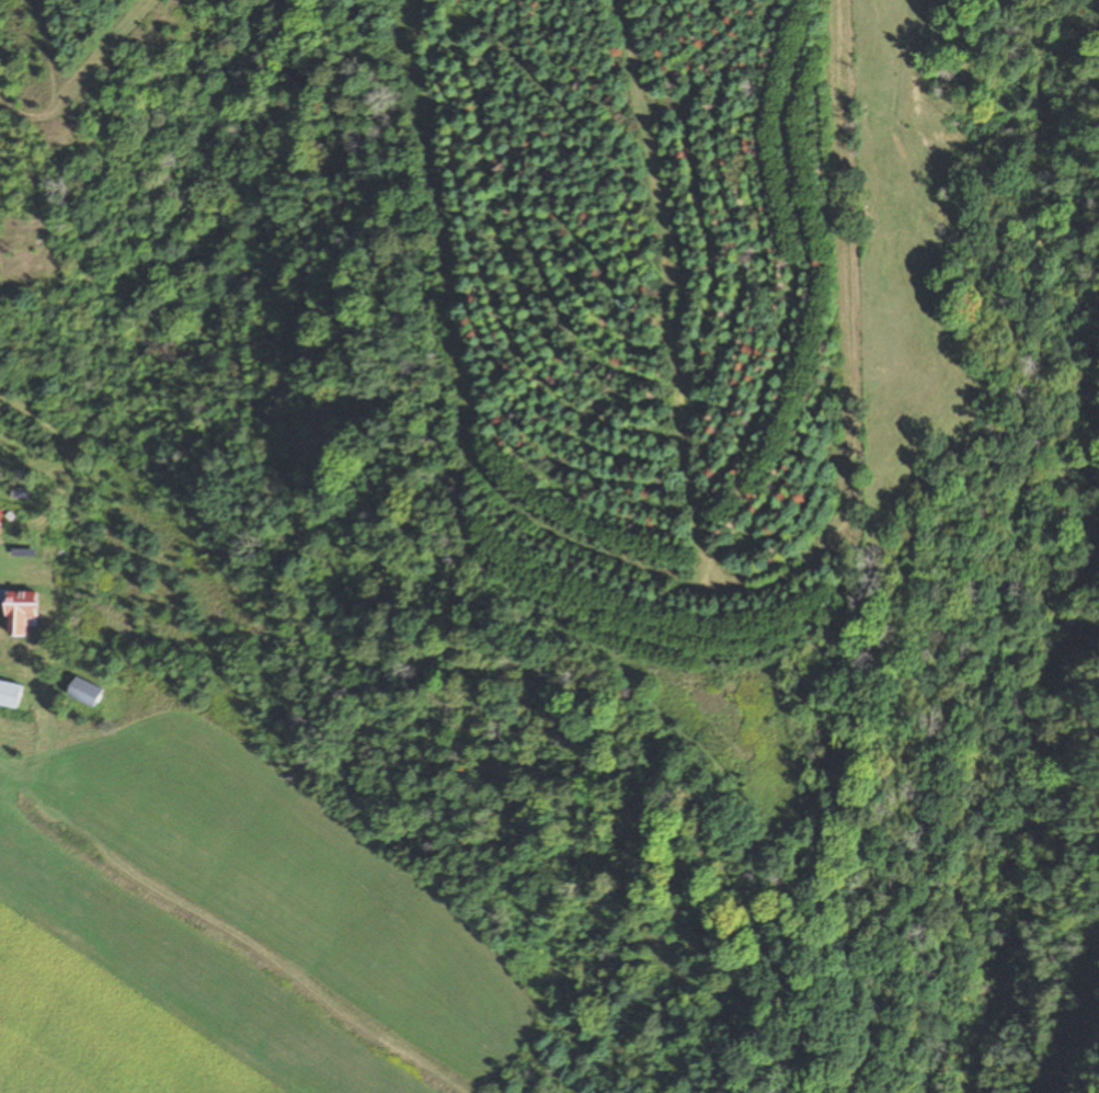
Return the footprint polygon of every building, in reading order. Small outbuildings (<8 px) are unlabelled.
[(25,637),(25,627),(34,627),(34,592),(3,591),(3,637),(25,637)] [(91,707),(99,687),(71,676),(62,696),(91,707)] [(19,685),(0,682),(0,706),(15,709),(19,685)]
